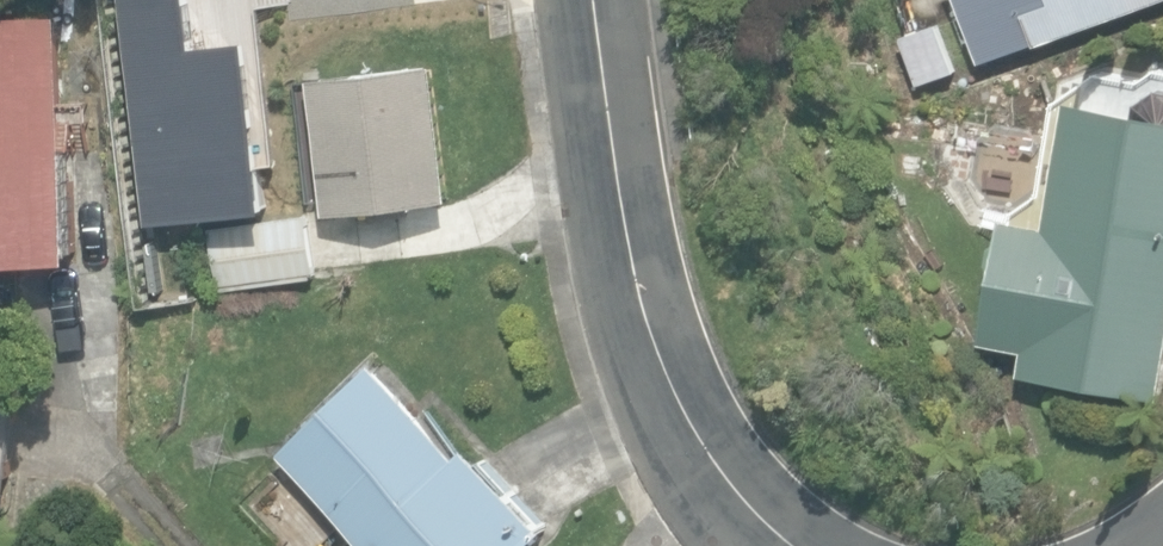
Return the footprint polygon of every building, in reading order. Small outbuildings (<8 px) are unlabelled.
[(983,63),(1160,0),(961,0),(983,63)] [(80,260),(69,12),(0,15),(0,264),(80,260)] [(902,36),(920,85),(958,71),(940,22),(902,36)] [(312,79),(328,213),(455,198),(440,64),(312,79)] [(1162,399),(1162,398),(1162,89),(1145,98),(1142,112),(1077,100),(1053,224),(1009,216),(985,341),(1028,349),(1024,373),(1162,399)] [(212,228),(221,286),(319,272),(310,214),(212,228)] [(372,545),(536,545),(556,527),(476,443),(466,452),(379,361),(283,454),(372,545)]
